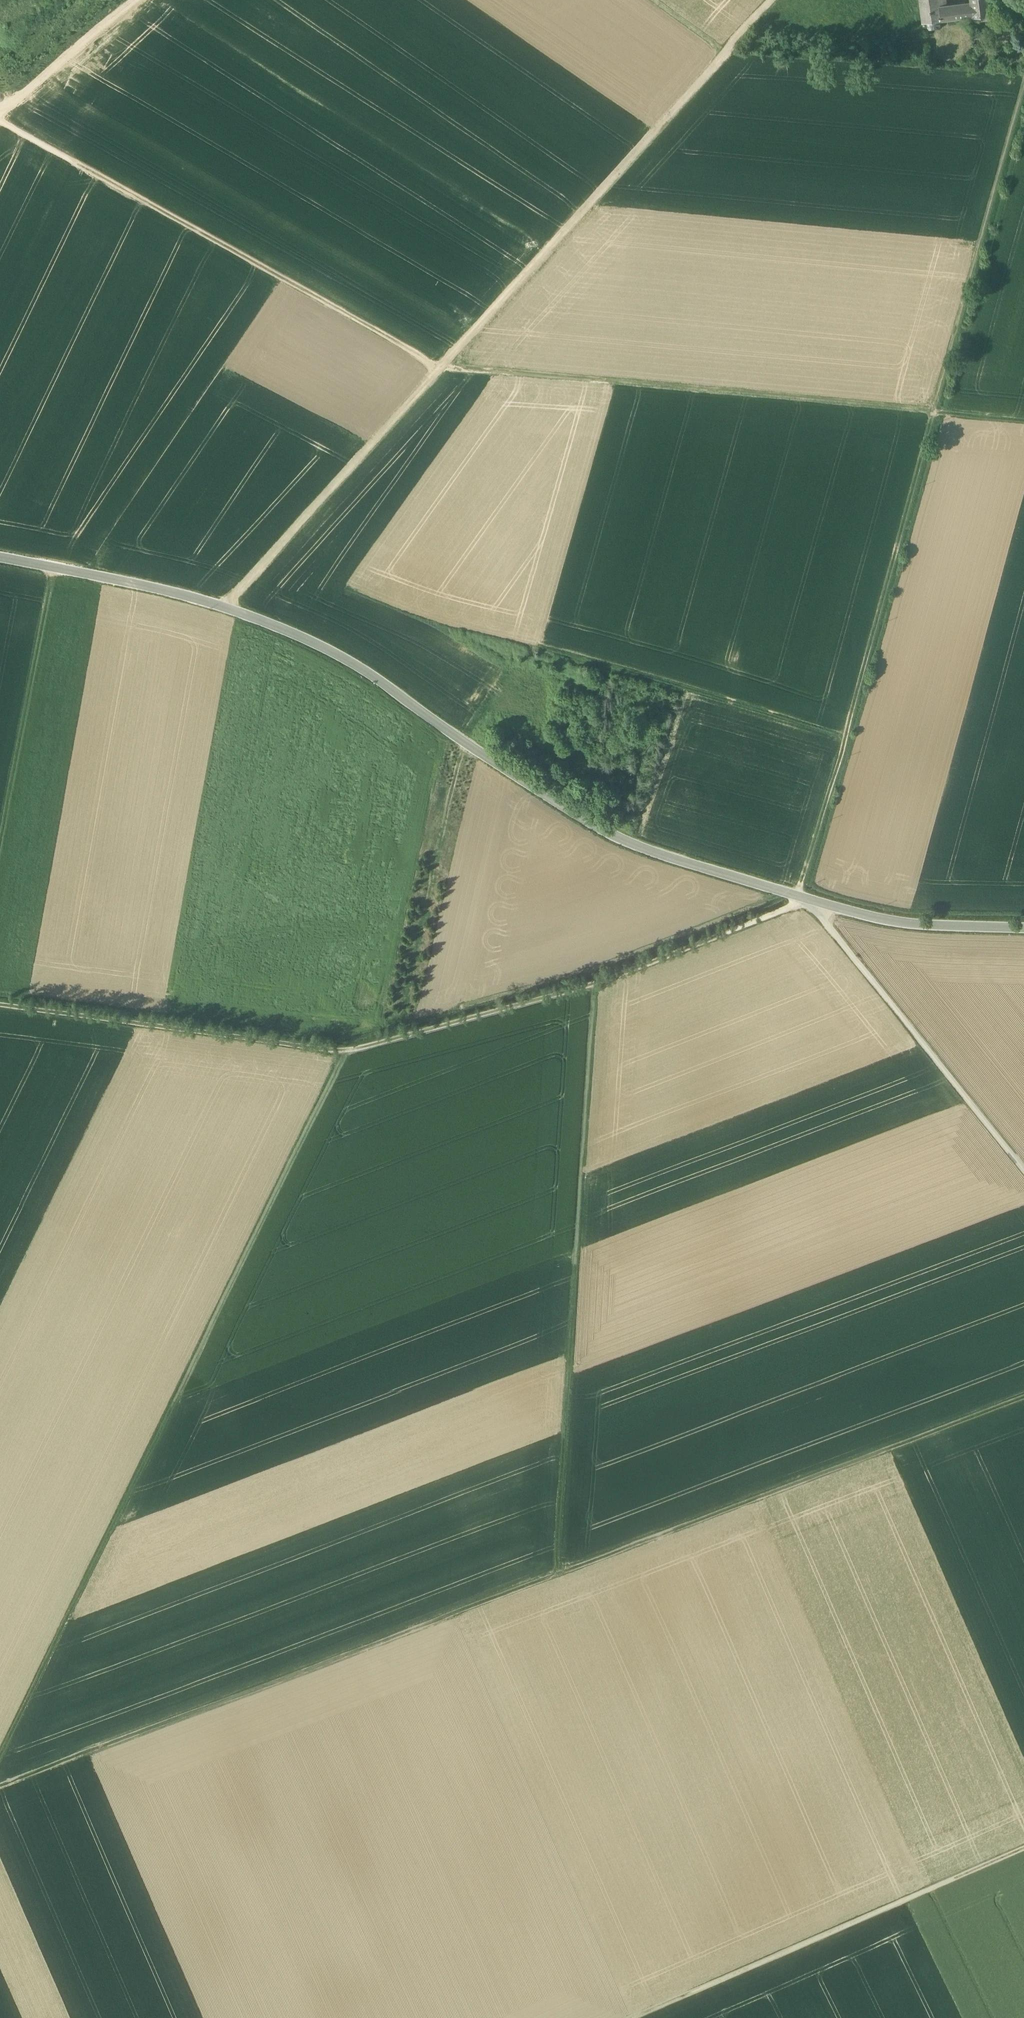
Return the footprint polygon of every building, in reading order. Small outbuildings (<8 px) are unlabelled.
[(923,22),(941,19),(940,6),(939,0),(920,0),(923,22)] [(971,2),(972,15),(989,13),(988,0),(970,0),(971,2)] [(948,5),(940,6),(941,19),(972,15),(971,2),(948,5)]
